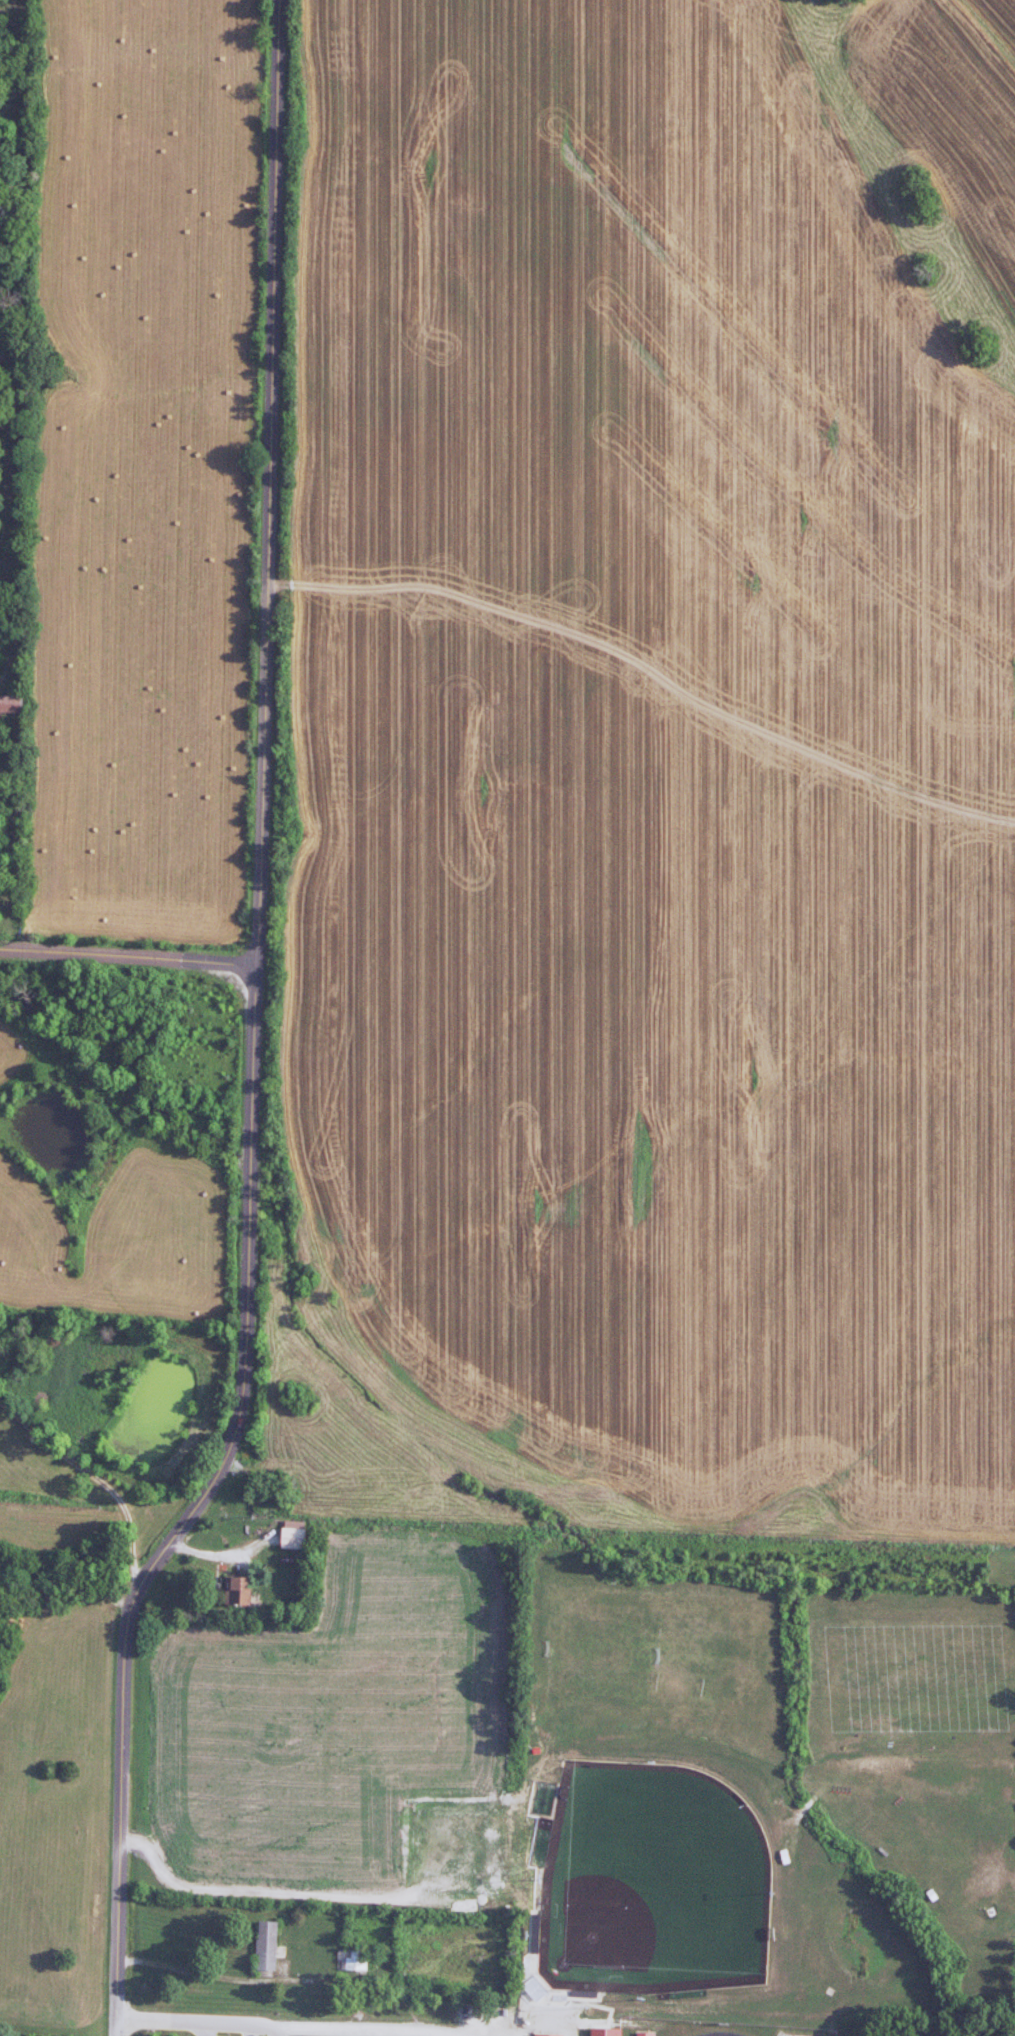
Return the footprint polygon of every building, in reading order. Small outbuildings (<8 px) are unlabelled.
[(303,1549),(303,1525),(278,1525),(278,1549),(303,1549)] [(221,1606),(247,1606),(247,1578),(221,1578),(221,1606)] [(254,1970),(274,1971),(275,1920),(254,1920),(254,1970)] [(364,1949),(335,1949),(335,1970),(364,1970),(364,1949)]
